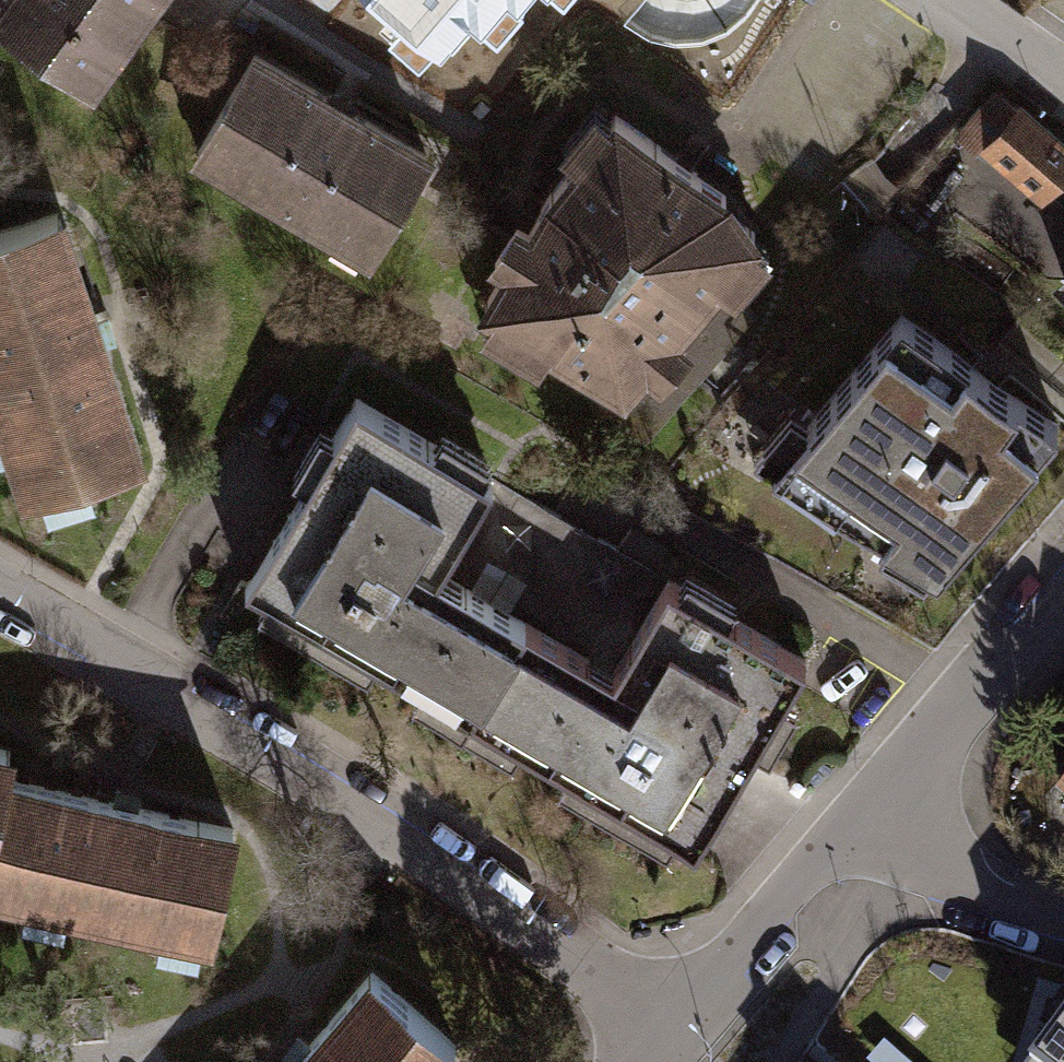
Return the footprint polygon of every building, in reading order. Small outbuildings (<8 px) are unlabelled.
[(77,77),(132,0),(0,0),(0,23),(77,77)] [(440,28),(464,0),(396,0),(440,28)] [(691,37),(717,0),(639,0),(691,37)] [(245,53),(188,151),(359,251),(417,154),(245,53)] [(981,143),(1009,111),(985,90),(951,130),(977,153),(983,145),(981,143)] [(981,143),(983,145),(1033,188),(1062,154),(1010,110),(1009,111),(981,143)] [(499,262),(475,303),(609,382),(588,408),(635,435),(739,313),(702,281),(744,231),(706,205),(716,192),(680,166),(605,114),(540,193),(532,206),(521,224),(507,216),(485,253),(499,262)] [(46,212),(0,227),(0,430),(19,489),(125,455),(46,212)] [(1054,279),(1063,287),(1063,267),(1054,279)] [(804,429),(768,470),(882,536),(887,530),(933,556),(1048,422),(891,313),(796,424),(804,429)] [(235,585),(459,716),(515,622),(426,570),(481,476),(346,397),(235,585)] [(658,577),(481,476),(426,570),(515,622),(515,621),(602,671),(658,577)] [(515,622),(459,716),(684,847),(734,762),(796,657),(658,577),(602,671),(515,621),(515,622)] [(201,932),(223,829),(0,780),(0,888),(201,932)] [(1053,800),(1063,809),(1063,787),(1053,800)] [(445,1043),(361,972),(284,1061),(428,1061),(445,1043)] [(1036,1043),(1047,1052),(1039,1061),(1063,1061),(1063,1008),(1036,1043)]
